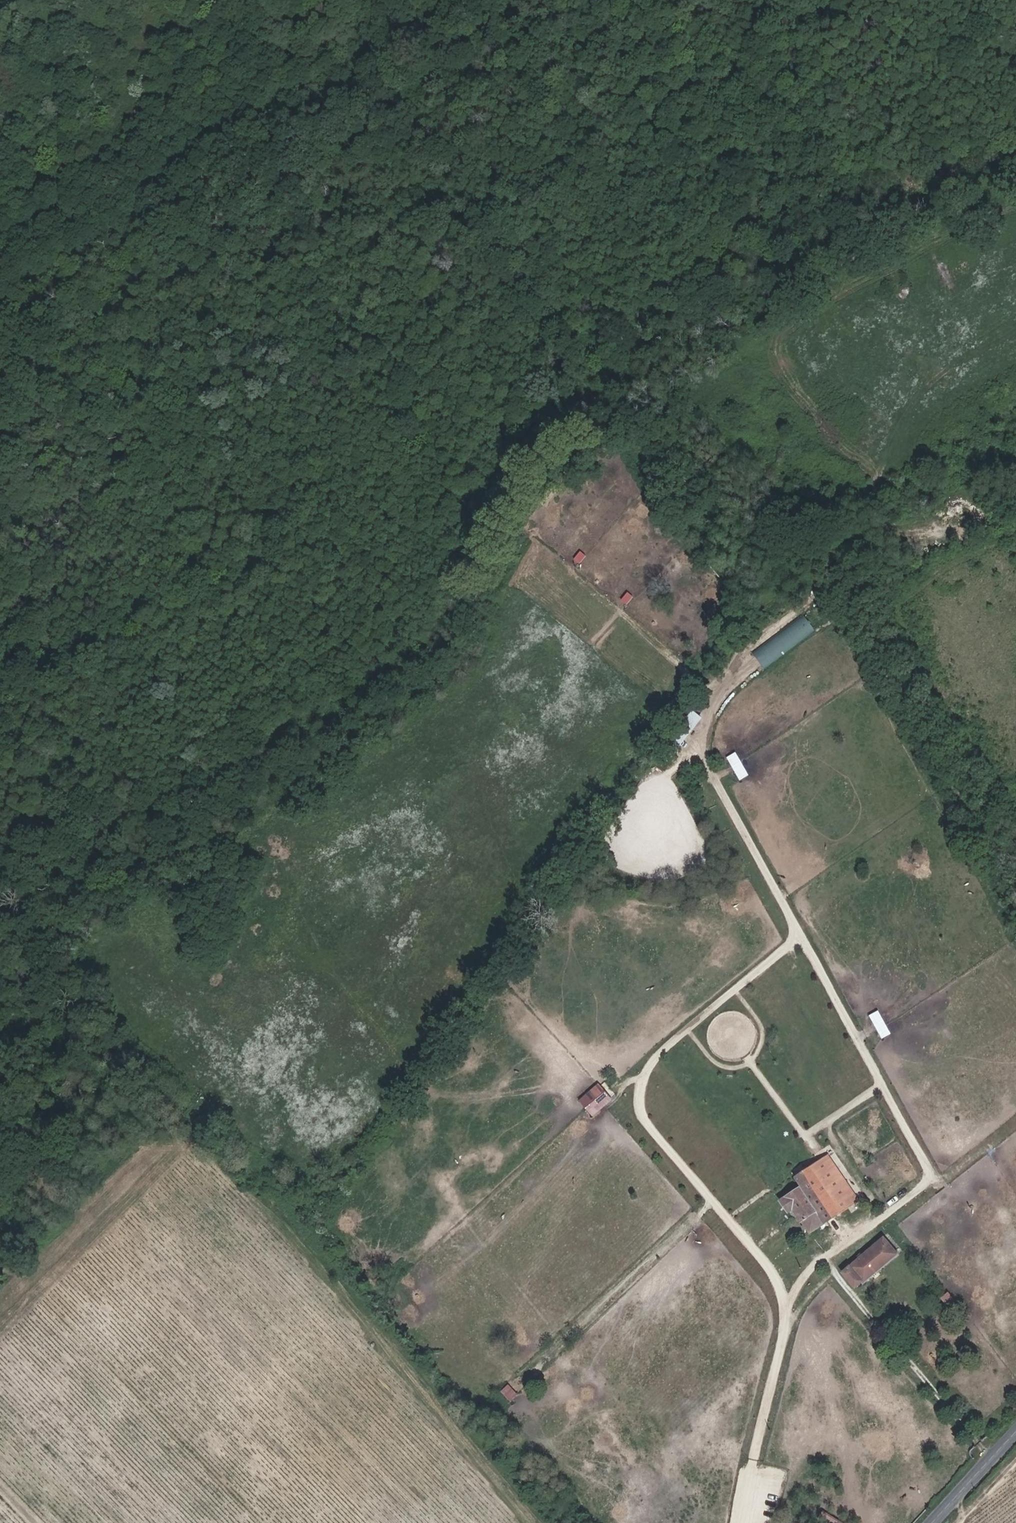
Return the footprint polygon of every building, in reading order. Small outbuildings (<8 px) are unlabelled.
[(804,612),(754,653),(766,668),(817,628),(804,612)] [(740,779),(750,774),(737,751),(727,756),(740,779)] [(881,1038),(891,1033),(881,1009),(871,1013),(881,1038)] [(594,1115),(614,1099),(600,1082),(580,1098),(594,1115)] [(820,1155),(792,1175),(794,1178),(789,1181),(794,1190),(774,1204),(781,1214),(787,1211),(806,1236),(853,1202),(851,1198),(857,1194),(827,1154),(822,1157),(820,1155)] [(880,1238),(839,1273),(851,1287),(857,1282),(860,1286),(894,1256),(880,1238)] [(512,1400),(520,1393),(510,1382),(501,1390),(512,1400)]
